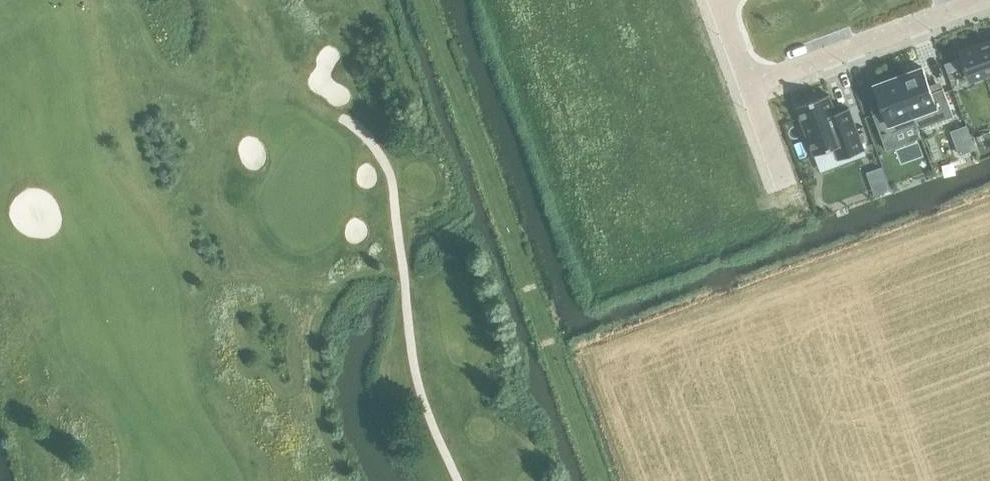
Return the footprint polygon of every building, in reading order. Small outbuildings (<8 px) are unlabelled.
[(960,50),(971,80),(989,73),(989,39),(960,50)] [(923,67),(899,75),(919,128),(954,115),(943,88),(932,92),(923,67)] [(885,109),(873,113),(887,149),(922,137),(918,128),(919,128),(899,75),(876,84),(885,109)] [(830,94),(797,106),(815,154),(835,147),(839,159),(866,149),(849,105),(835,110),(830,94)]
